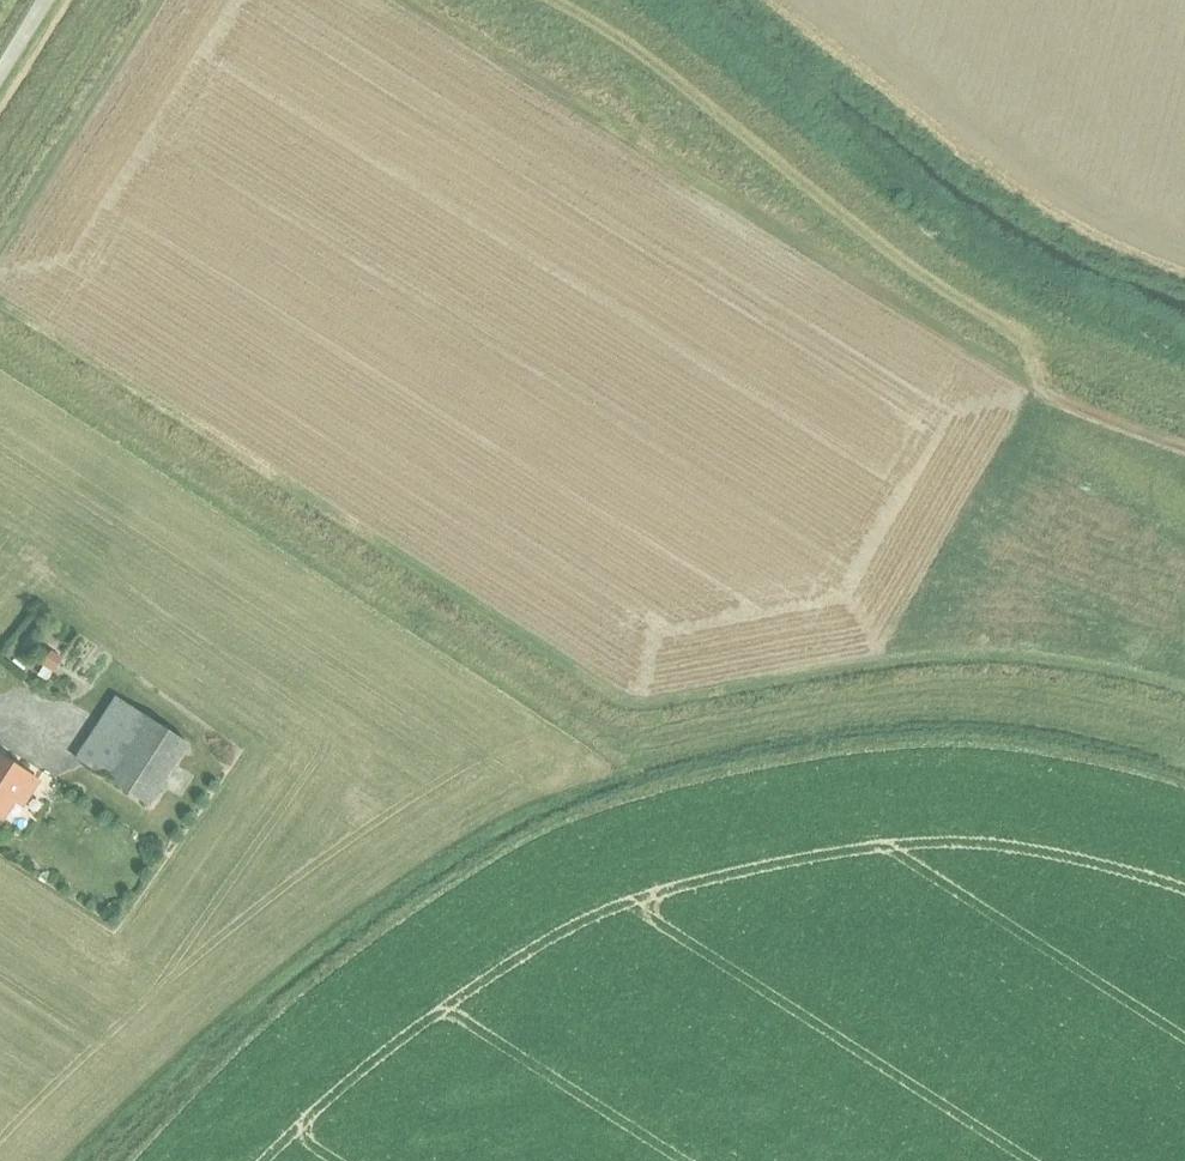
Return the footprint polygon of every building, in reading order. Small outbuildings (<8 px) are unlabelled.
[(43,643),(33,656),(51,671),(61,658),(43,643)] [(148,806),(188,744),(116,697),(76,759),(148,806)] [(0,741),(0,806),(3,809),(15,791),(23,796),(41,769),(0,741)]
